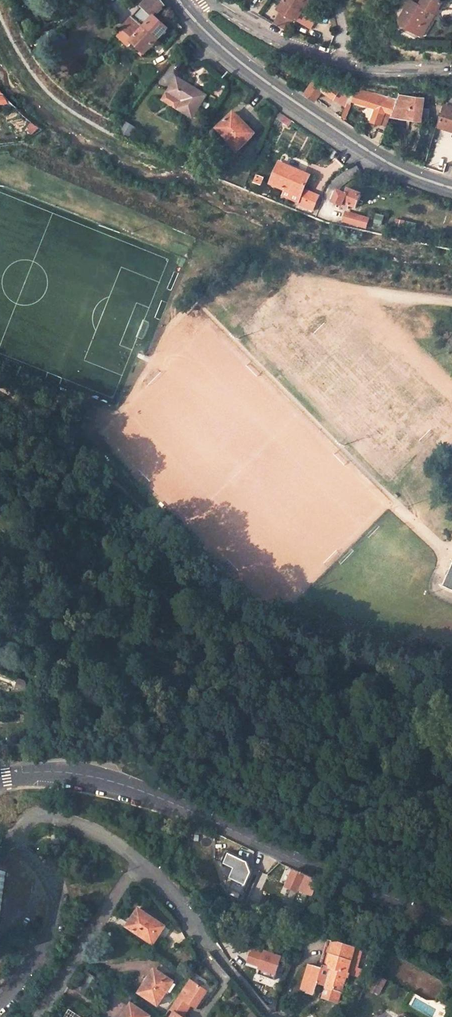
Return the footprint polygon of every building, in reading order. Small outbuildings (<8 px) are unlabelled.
[(158,39),(167,29),(155,17),(165,6),(161,0),(145,0),(145,1),(133,16),(158,39)] [(276,6),(279,8),(290,14),(281,28),(286,31),(294,17),(297,19),(302,12),(298,10),(304,0),(279,0),(276,6)] [(426,6),(419,0),(418,0),(406,16),(407,23),(425,37),(448,6),(440,0),(430,0),(426,6)] [(273,23),(281,28),(290,14),(279,8),(271,22),(273,23)] [(302,12),(297,19),(309,26),(313,19),(302,12)] [(131,42),(145,54),(158,39),(133,16),(122,28),(133,39),(131,42)] [(346,105),(347,104),(352,89),(341,85),(339,89),(328,80),(326,82),(316,75),(304,92),(315,99),(322,89),(346,105)] [(168,91),(182,100),(177,107),(192,116),(205,95),(176,77),(168,91)] [(380,97),(376,97),(363,94),(354,92),(352,101),(375,107),(372,119),(387,123),(391,113),(398,96),(382,92),(380,97)] [(398,96),(391,113),(422,119),(422,118),(423,109),(426,96),(399,92),(398,96)] [(445,132),(451,134),(451,130),(451,108),(442,105),(437,126),(446,128),(445,132)] [(233,112),(219,126),(230,137),(228,140),(238,150),(253,135),(242,124),(243,122),(233,112)] [(230,137),(219,126),(217,128),(228,140),(230,137)] [(300,197),(298,202),(298,204),(313,210),(319,195),(304,189),(309,175),(279,161),(270,183),(286,191),(300,197)] [(337,190),(332,201),(348,209),(350,204),(354,207),(360,195),(347,189),(345,194),(337,190)] [(286,191),(284,196),(298,202),(300,197),(286,191)] [(345,213),(343,222),(365,228),(368,219),(345,213)] [(413,232),(416,226),(397,217),(394,223),(413,232)] [(451,560),(446,571),(451,573),(450,577),(444,575),(440,586),(451,591),(451,560)] [(16,679),(11,692),(25,691),(23,682),(16,679)] [(247,863),(226,852),(221,863),(234,869),(229,879),(231,880),(227,888),(241,895),(251,873),(247,863)] [(305,875),(293,870),(286,887),(296,891),(291,902),(303,907),(308,909),(319,882),(305,875)] [(302,924),(308,909),(303,907),(297,922),(302,924)] [(168,924),(141,908),(136,917),(135,916),(129,926),(157,942),(168,924)] [(121,930),(127,919),(116,912),(109,922),(121,930)] [(363,951),(330,940),(321,968),(312,965),(309,973),(306,972),(300,990),(313,995),(318,980),(325,983),(323,987),(329,988),(326,995),(341,1000),(350,973),(360,976),(362,969),(358,968),(363,951)] [(255,952),(252,955),(249,962),(262,967),(259,975),(275,980),(283,958),(267,952),(266,956),(255,952)] [(202,963),(198,957),(191,962),(197,971),(202,963)] [(157,968),(141,992),(159,1004),(175,981),(157,968)] [(193,1003),(198,1007),(210,990),(192,978),(166,1016),(184,1016),(193,1003)] [(152,1016),(133,1003),(125,1016),(151,1016),(152,1016)]
